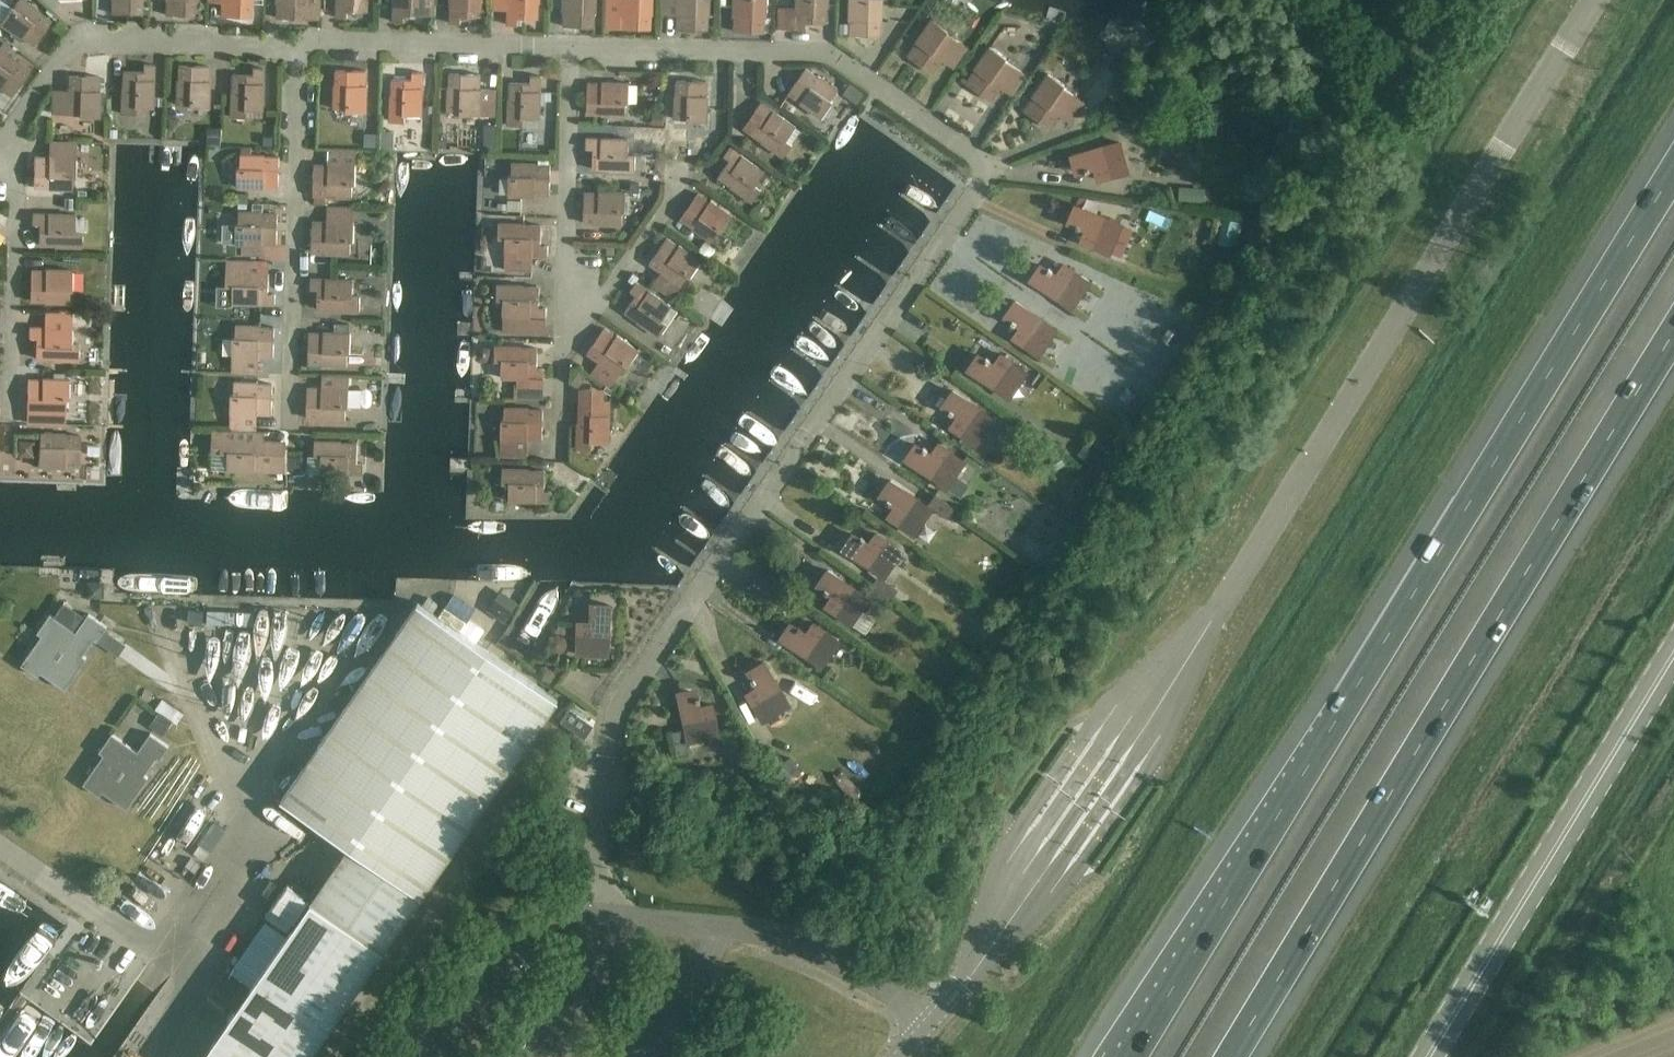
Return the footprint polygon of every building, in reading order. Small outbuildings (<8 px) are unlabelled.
[(0,20),(0,22),(21,37),(22,36),(34,44),(51,19),(39,11),(40,10),(25,0),(17,0),(13,7),(10,5),(0,20)] [(112,12),(130,13),(130,0),(112,0),(112,12)] [(166,14),(196,15),(197,0),(198,0),(167,0),(166,14)] [(208,5),(221,5),(221,15),(251,16),(252,2),(253,2),(253,0),(208,0),(208,5)] [(318,2),(318,0),(277,0),(277,3),(278,3),(278,17),(304,18),(304,2),(318,2)] [(337,17),(347,17),(348,10),(368,11),(368,0),(338,0),(337,17)] [(394,21),(404,21),(404,14),(434,14),(434,0),(394,0),(394,21)] [(451,22),(461,23),(461,15),(481,16),(482,0),(483,0),(451,0),(451,22)] [(508,10),(508,24),(518,24),(519,17),(539,18),(539,2),(540,2),(540,0),(509,0),(508,10)] [(564,11),(565,11),(565,26),(595,27),(595,12),(596,12),(597,0),(564,0),(564,11)] [(621,27),(651,28),(652,14),(653,14),(654,0),(621,0),(621,27)] [(662,18),(678,18),(678,29),(708,30),(709,16),(710,16),(710,0),(662,0),(662,18)] [(734,16),(735,16),(735,31),(765,32),(766,17),(767,17),(767,0),(735,0),(734,16)] [(779,28),(807,29),(807,22),(827,22),(828,6),(829,0),(797,0),(797,10),(780,9),(779,28)] [(850,20),(851,20),(851,35),(881,35),(881,21),(883,21),(883,0),(851,0),(850,20)] [(917,42),(908,55),(933,72),(942,60),(943,60),(942,63),(955,71),(969,51),(956,42),(958,39),(947,32),(949,30),(932,19),(916,42),(917,42)] [(849,22),(840,22),(840,33),(849,33),(849,22)] [(976,70),(967,83),(992,100),(1001,87),(1002,88),(1000,90),(1013,99),(1027,78),(1015,69),(1016,67),(1006,59),(1007,57),(991,46),(975,69),(976,70)] [(12,95),(29,70),(17,62),(18,61),(0,49),(0,87),(12,95)] [(122,86),(121,112),(136,113),(136,106),(152,106),(154,64),(143,63),(143,71),(123,70),(123,86),(122,86)] [(177,79),(176,103),(189,103),(188,106),(208,107),(209,80),(208,80),(209,65),(178,64),(178,79),(177,79)] [(231,89),(230,116),(245,116),(245,109),(262,110),(263,67),(253,67),(252,74),(232,73),(232,89),(231,89)] [(806,68),(789,93),(801,101),(800,102),(820,116),(828,105),(830,107),(841,90),(819,75),(818,76),(806,68)] [(335,84),(334,108),(347,108),(347,111),(367,112),(367,85),(366,85),(367,70),(336,69),(336,84),(335,84)] [(392,78),(391,121),(406,121),(406,114),(422,115),(423,72),(413,72),(413,79),(392,78)] [(448,87),(448,111),(460,112),(460,114),(495,115),(496,94),(481,93),(481,88),(480,88),(480,74),(450,73),(450,87),(448,87)] [(1034,97),(1025,110),(1050,127),(1059,114),(1060,115),(1058,117),(1070,125),(1085,104),(1073,96),(1075,94),(1064,87),(1066,85),(1049,73),(1033,96),(1034,97)] [(99,116),(100,89),(99,89),(99,87),(99,77),(99,75),(69,74),(68,88),(67,88),(67,90),(67,113),(79,113),(79,116),(99,116)] [(510,82),(509,124),(524,125),(524,118),(541,118),(542,75),(531,75),(531,82),(510,82)] [(676,94),(675,118),(688,119),(687,121),(708,122),(708,95),(707,95),(707,81),(677,80),(677,94),(676,94)] [(588,83),(587,113),(602,113),(602,115),(626,115),(627,103),(629,103),(630,83),(603,82),(603,83),(588,83)] [(864,93),(850,83),(843,93),(858,103),(864,93)] [(543,91),(542,100),(552,100),(552,92),(543,91)] [(761,115),(750,131),(763,140),(762,141),(785,156),(793,144),(787,140),(796,126),(761,102),(755,111),(761,115)] [(654,112),(653,124),(664,124),(665,113),(654,112)] [(221,129),(207,128),(206,145),(221,145),(221,129)] [(377,133),(365,132),(365,146),(377,146),(377,133)] [(263,137),(263,146),(274,146),(274,138),(263,137)] [(587,137),(586,148),(594,148),(593,168),(609,169),(609,170),(635,171),(636,156),(629,155),(629,139),(587,137)] [(1120,142),(1073,154),(1075,162),(1077,166),(1081,169),(1085,170),(1086,172),(1090,171),(1090,169),(1097,167),(1099,171),(1097,171),(1100,180),(1128,172),(1120,142)] [(730,160),(719,176),(732,185),(731,186),(753,201),(762,189),(756,185),(765,171),(730,147),(724,156),(730,160)] [(313,194),(315,194),(315,204),(328,204),(328,196),(352,197),(353,184),(355,184),(356,164),(355,164),(355,150),(329,149),(329,163),(329,164),(314,164),(313,194)] [(238,166),(237,186),(264,187),(264,186),(279,186),(280,156),(265,156),(265,155),(241,154),(241,167),(238,166)] [(76,157),(49,156),(34,156),(33,186),(48,186),(48,188),(72,188),(73,176),(75,176),(76,157)] [(509,175),(508,195),(535,196),(535,194),(550,195),(551,165),(536,164),(536,163),(512,162),(512,175),(509,175)] [(630,183),(630,194),(641,195),(641,183),(630,183)] [(1206,189),(1179,188),(1179,201),(1205,202),(1206,189)] [(585,192),(584,222),(598,223),(598,224),(623,225),(623,212),(626,212),(626,192),(599,191),(599,192),(585,192)] [(249,203),(249,193),(237,193),(236,202),(249,203)] [(698,193),(681,218),(693,226),(692,227),(712,241),(719,231),(721,232),(733,216),(711,200),(710,201),(698,193)] [(1074,212),(1073,217),(1074,221),(1077,225),(1076,227),(1081,228),(1081,227),(1089,230),(1087,234),(1086,233),(1082,241),(1110,253),(1122,224),(1077,205),(1074,212)] [(236,223),(236,244),(263,244),(263,243),(277,243),(278,213),(263,213),(263,211),(252,211),(239,211),(239,223),(236,223)] [(313,221),(312,251),(326,252),(326,253),(350,254),(351,241),(353,241),(354,212),(329,211),(329,220),(327,220),(327,221),(313,221)] [(33,213),(32,223),(40,223),(39,243),(55,244),(55,245),(81,245),(82,231),(75,230),(75,214),(33,213)] [(1243,222),(1224,217),(1218,242),(1237,247),(1243,222)] [(499,223),(498,238),(506,238),(505,274),(532,274),(532,255),(548,256),(548,245),(541,245),(542,225),(526,224),(499,223)] [(667,238),(650,263),(662,271),(661,272),(663,274),(655,286),(672,299),(688,275),(690,277),(702,260),(680,245),(679,246),(667,238)] [(607,246),(606,254),(615,254),(615,246),(607,246)] [(63,262),(79,263),(80,255),(63,254),(63,262)] [(226,264),(226,286),(233,286),(232,302),(275,304),(276,293),(268,293),(269,273),(269,265),(226,264)] [(1036,273),(1032,279),(1071,308),(1090,282),(1065,265),(1060,272),(1061,272),(1059,276),(1052,271),(1054,270),(1050,267),(1048,269),(1044,268),(1040,270),(1036,273)] [(31,269),(30,299),(44,300),(44,301),(69,302),(69,289),(72,289),(72,269),(45,268),(45,270),(31,269)] [(311,278),(311,288),(318,289),(317,309),(333,309),(333,310),(359,311),(360,296),(353,296),(353,279),(311,278)] [(637,294),(625,311),(638,320),(659,336),(668,324),(662,319),(671,306),(637,282),(631,290),(637,294)] [(498,284),(497,299),(505,299),(504,316),(503,335),(545,337),(547,307),(540,307),(540,287),(525,286),(525,285),(498,284)] [(1012,307),(1011,312),(1011,316),(1013,320),(1012,322),(1015,325),(1017,323),(1023,327),(1020,331),(1019,330),(1014,337),(1039,354),(1057,329),(1017,301),(1012,307)] [(72,324),(84,324),(84,315),(73,315),(72,324)] [(246,358),(258,358),(259,358),(259,357),(273,357),(275,327),(260,327),(260,325),(236,324),(235,337),(233,337),(232,357),(231,373),(246,374),(246,358)] [(29,337),(36,337),(36,357),(51,357),(51,358),(78,359),(79,344),(71,344),(72,327),(43,327),(29,326),(29,337)] [(605,328),(588,353),(599,361),(599,362),(601,364),(593,375),(610,388),(626,365),(628,367),(640,350),(617,335),(617,336),(605,328)] [(309,332),(308,363),(323,363),(323,364),(347,365),(347,352),(350,353),(351,332),(324,332),(324,333),(309,332)] [(495,345),(495,360),(502,361),(501,377),(518,378),(517,399),(543,400),(545,368),(537,368),(538,348),(522,347),(522,346),(495,345)] [(974,363),(969,369),(1009,397),(1027,371),(1003,354),(998,361),(999,362),(996,366),(990,361),(991,359),(987,357),(986,359),(982,358),(977,360),(974,363)] [(577,388),(586,375),(579,371),(571,383),(577,388)] [(27,411),(66,412),(66,411),(66,399),(69,399),(69,378),(42,378),(42,379),(28,379),(27,409),(27,411)] [(308,387),(307,417),(321,418),(321,419),(345,420),(346,407),(348,407),(349,381),(323,380),(323,386),(322,386),(322,388),(308,387)] [(272,414),(273,384),(258,383),(258,382),(234,381),(234,394),(231,394),(230,414),(230,417),(256,417),(256,415),(257,415),(257,413),(272,414)] [(950,397),(948,401),(948,406),(950,410),(949,412),(953,414),(954,413),(960,417),(958,421),(957,420),(952,427),(976,444),(994,418),(954,390),(950,397)] [(578,422),(577,448),(592,449),(592,442),(608,442),(610,400),(605,400),(605,394),(580,393),(579,422),(578,422)] [(502,420),(501,440),(502,440),(502,459),(527,460),(528,439),(542,440),(543,410),(529,409),(529,408),(505,407),(504,420),(502,420)] [(39,445),(38,465),(65,466),(65,465),(80,465),(81,435),(66,434),(66,433),(42,432),(42,445),(39,445)] [(212,456),(228,457),(227,474),(284,475),(285,449),(264,448),(264,436),(213,435),(212,456)] [(1078,453),(1091,460),(1099,447),(1085,440),(1078,453)] [(315,441),(314,452),(322,452),(321,472),(338,473),(338,474),(365,474),(366,459),(358,459),(359,442),(315,441)] [(98,444),(87,444),(87,454),(98,454),(98,444)] [(965,461),(940,444),(935,451),(936,452),(934,455),(927,451),(928,449),(925,446),(923,448),(919,448),(915,449),(911,452),(906,459),(947,487),(948,485),(963,496),(971,483),(957,473),(965,461)] [(1100,449),(1092,461),(1100,466),(1107,455),(1100,449)] [(1055,469),(1065,464),(1060,456),(1051,461),(1055,469)] [(303,457),(289,457),(288,471),(303,471),(303,457)] [(503,468),(502,483),(510,483),(509,500),(552,501),(552,491),(545,491),(545,471),(530,470),(530,469),(503,468)] [(891,480),(887,487),(885,491),(886,496),(888,499),(886,501),(890,504),(891,502),(898,507),(895,511),(894,510),(889,517),(914,534),(932,508),(947,519),(954,509),(933,495),(927,505),(891,480)] [(1012,530),(1023,549),(1042,538),(1031,519),(1012,530)] [(849,542),(844,548),(884,576),(902,551),(878,533),(873,540),(874,541),(871,545),(865,540),(866,539),(862,536),(861,538),(856,538),(852,539),(849,542)] [(825,576),(823,581),(823,585),(825,589),(824,591),(828,594),(829,592),(836,597),(834,600),(832,600),(828,607),(853,623),(870,596),(829,570),(825,576)] [(101,585),(89,584),(89,596),(100,596),(101,585)] [(453,595),(438,616),(476,642),(484,630),(469,619),(475,610),(453,595)] [(497,597),(488,609),(505,621),(513,609),(497,597)] [(282,799),(352,848),(422,896),(559,700),(476,642),(438,616),(418,602),(282,799)] [(578,622),(577,652),(609,653),(610,604),(603,604),(598,605),(594,608),(592,611),(590,611),(590,616),(592,616),(591,624),(587,624),(587,622),(578,622)] [(42,635),(22,664),(38,676),(40,672),(65,689),(86,657),(83,655),(94,639),(97,641),(107,626),(88,613),(76,631),(50,614),(37,632),(42,635)] [(786,632),(781,638),(822,666),(839,640),(815,623),(810,630),(811,631),(809,635),(802,630),(803,629),(800,626),(798,628),(794,627),(790,629),(786,632)] [(568,644),(564,636),(558,632),(551,636),(548,643),(550,649),(557,653),(564,651),(568,644)] [(222,669),(216,645),(206,647),(212,671),(222,669)] [(791,705),(776,680),(763,659),(745,670),(754,687),(744,693),(762,723),(791,705)] [(559,663),(554,671),(560,675),(565,667),(559,663)] [(555,675),(553,670),(546,665),(541,665),(538,670),(539,676),(545,681),(552,680),(555,675)] [(201,667),(194,671),(207,697),(215,693),(201,667)] [(686,691),(679,692),(689,740),(719,734),(713,705),(705,706),(705,708),(701,709),(699,701),(701,701),(700,696),(698,696),(695,693),(691,691),(686,691)] [(570,707),(561,721),(585,738),(594,724),(570,707)] [(173,721),(159,711),(149,725),(163,734),(173,721)] [(104,755),(83,784),(100,795),(103,791),(127,808),(148,777),(144,774),(155,758),(159,761),(169,746),(150,733),(138,751),(112,733),(99,752),(104,755)] [(206,862),(211,854),(199,846),(194,854),(206,862)] [(205,1056),(310,1056),(422,896),(352,848),(288,938),(251,991),(205,1056)] [(288,931),(309,899),(289,884),(265,916),(288,931)] [(251,991),(288,938),(265,921),(227,974),(251,991)] [(65,1014),(77,1019),(85,1000),(73,995),(65,1014)]
